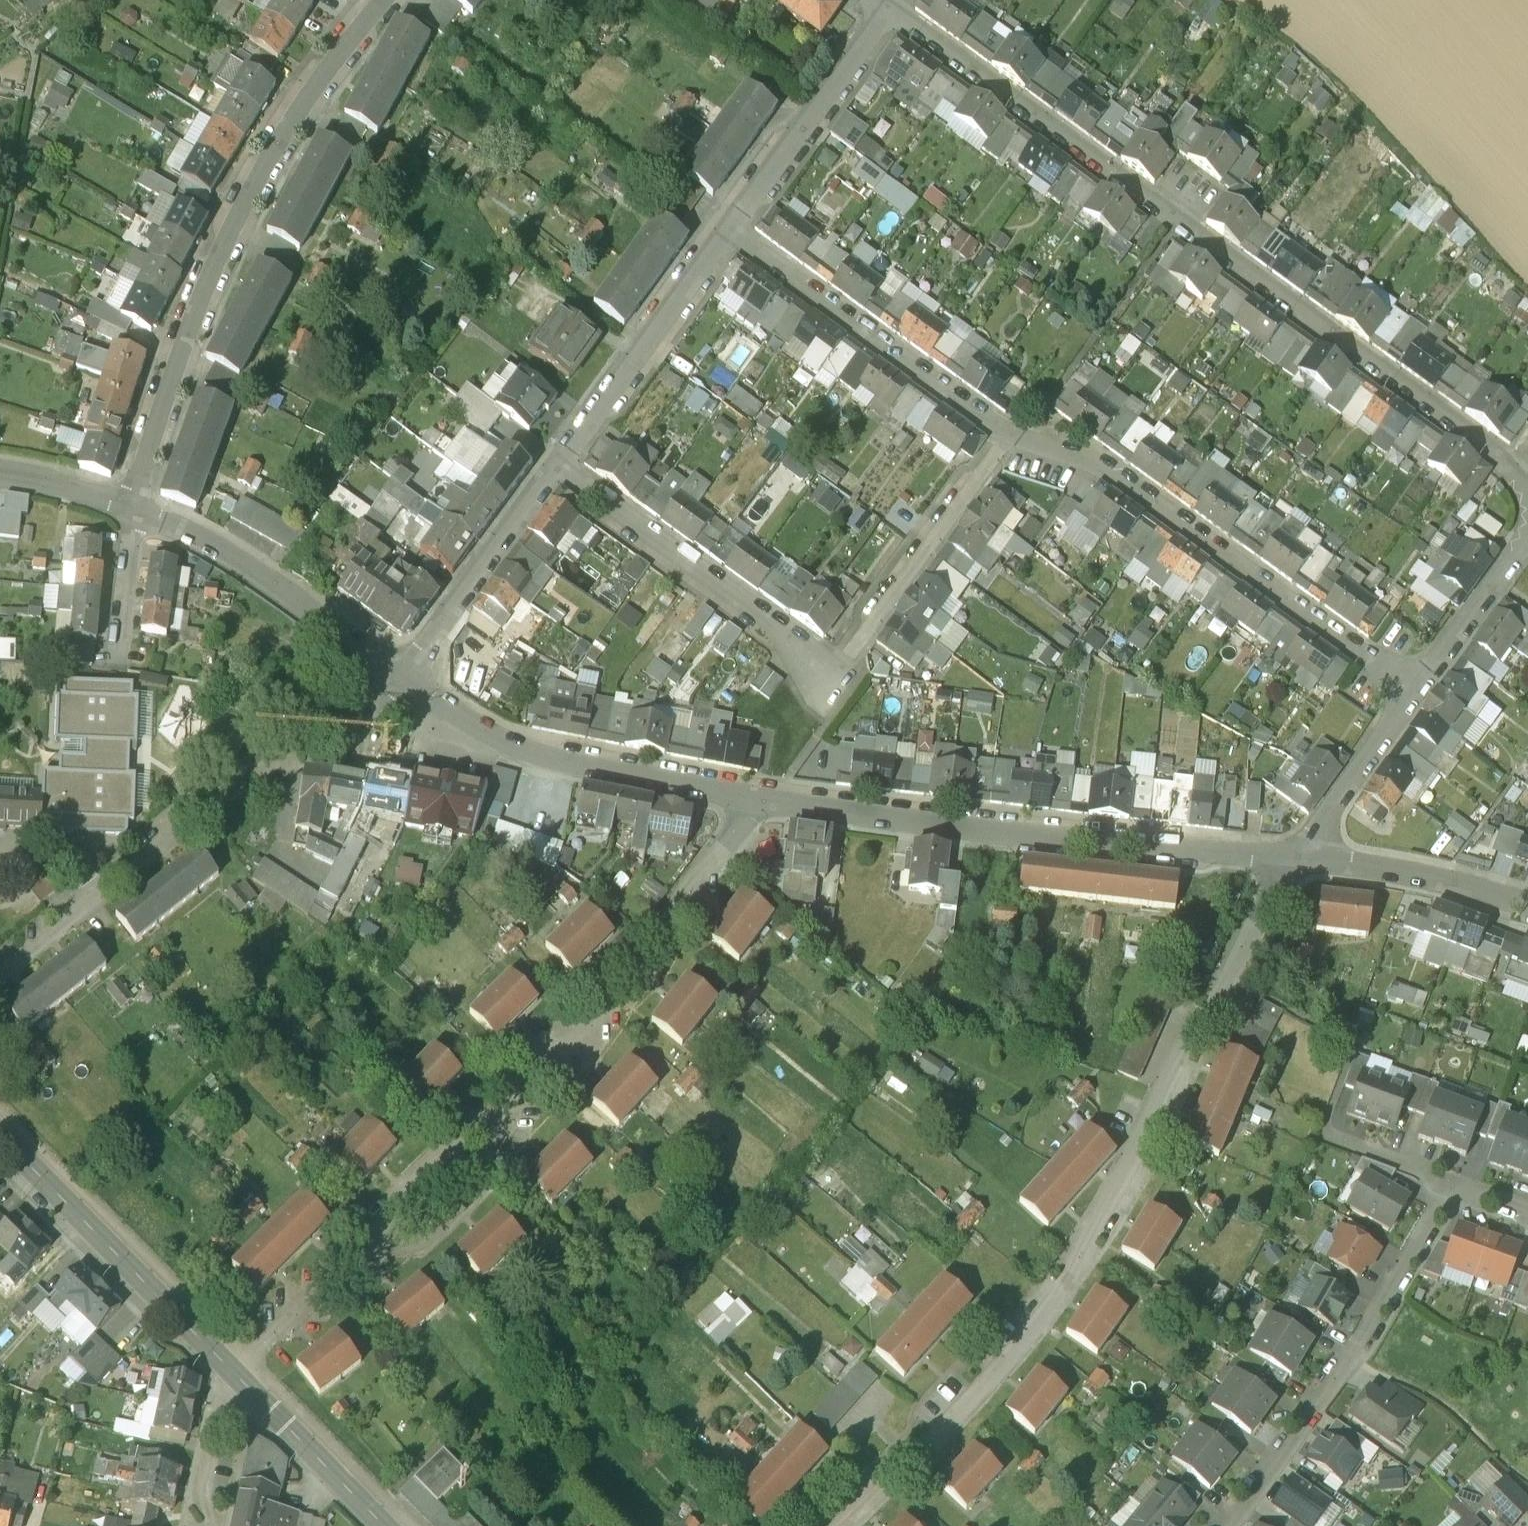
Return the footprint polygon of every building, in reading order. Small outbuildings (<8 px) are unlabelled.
[(267,16),(278,0),(262,0),(256,9),(267,16)] [(299,0),(278,0),(267,16),(295,35),(313,9),(308,6),(299,0)] [(453,0),(438,0),(423,20),(442,33),(462,6),(453,0)] [(462,6),(472,13),(482,0),(453,0),(462,6)] [(715,0),(702,0),(698,5),(709,12),(717,2),(715,0)] [(738,0),(715,0),(717,2),(731,12),(739,0),(738,0)] [(826,0),(784,0),(779,6),(819,36),(820,35),(827,26),(839,9),(826,0)] [(922,1),(933,9),(940,0),(923,0),(922,1)] [(927,18),(943,31),(962,5),(956,0),(940,0),(933,9),(927,18)] [(972,0),(967,0),(963,5),(969,10),(975,2),(972,0)] [(1201,14),(1215,25),(1230,5),(1224,0),(1211,0),(1201,14)] [(933,9),(922,1),(915,10),(927,18),(933,9)] [(962,5),(943,31),(960,43),(967,33),(979,17),(969,10),(963,5),(962,5)] [(295,35),(267,16),(250,41),(278,60),(295,35)] [(979,17),(967,33),(982,45),(990,35),(990,34),(994,28),(979,17)] [(429,39),(397,21),(345,115),(346,115),(366,126),(377,132),(429,39)] [(512,36),(502,28),(495,38),(505,45),(512,36)] [(982,45),(967,33),(960,43),(976,54),(982,45)] [(1006,46),(990,35),(982,45),(998,56),(1006,46)] [(896,36),(882,56),(894,64),(908,44),(896,36)] [(998,56),(991,66),(1008,78),(1027,52),(1010,40),(998,56)] [(278,60),(250,41),(241,54),(270,71),(278,60)] [(924,56),(908,44),(894,64),(889,70),(905,82),(924,56)] [(998,56),(982,45),(976,54),(991,66),(998,56)] [(727,58),(716,50),(709,59),(720,67),(727,58)] [(1027,52),(1008,78),(1025,90),(1031,80),(1039,70),(1043,64),(1027,52)] [(241,54),(240,53),(234,62),(247,68),(265,80),(270,71),(241,54)] [(941,68),(924,56),(905,82),(922,94),(934,77),(941,68)] [(470,66),(459,58),(452,69),(464,76),(470,66)] [(234,62),(230,60),(214,88),(229,97),(247,68),(234,62)] [(1060,75),(1044,63),(1043,64),(1039,70),(1055,81),(1055,82),(1060,75)] [(202,71),(191,64),(186,71),(198,78),(202,71)] [(247,68),(229,97),(258,114),(275,86),(265,80),(247,68)] [(957,80),(941,68),(934,77),(950,89),(957,80)] [(1055,81),(1039,70),(1031,80),(1047,92),(1054,84),(1055,82),(1055,81)] [(198,78),(186,71),(183,76),(195,83),(198,78)] [(773,83),(758,71),(751,81),(766,92),(773,83)] [(934,77),(922,94),(917,100),(933,112),(950,89),(934,77)] [(973,91),(957,80),(950,89),(951,89),(966,101),(973,91)] [(1047,92),(1031,80),(1025,90),(1040,101),(1047,92)] [(922,94),(905,82),(896,96),(912,107),(917,100),(922,94)] [(69,114),(78,91),(57,83),(48,106),(69,114)] [(1069,95),(1054,84),(1047,92),(1063,103),(1069,95)] [(1063,103),(1056,113),(1073,125),(1091,99),(1091,98),(1075,87),(1063,103)] [(746,88),(682,175),(705,191),(712,197),(776,110),(746,88)] [(1106,94),(1098,88),(1091,98),(1091,99),(1099,104),(1106,94)] [(966,101),(951,89),(943,100),(958,111),(966,101)] [(954,117),(970,129),(989,103),(973,91),(966,101),(958,111),(954,117)] [(218,92),(205,113),(216,119),(228,99),(218,92)] [(437,92),(423,112),(435,120),(448,100),(437,92)] [(1047,92),(1040,101),(1056,113),(1063,103),(1047,92)] [(695,102),(684,94),(670,113),(681,121),(695,102)] [(216,119),(214,124),(242,141),(258,114),(229,97),(228,99),(216,119)] [(1091,99),(1073,125),(1089,137),(1096,127),(1103,117),(1108,111),(1107,110),(1099,104),(1091,99)] [(958,111),(943,100),(934,112),(941,116),(945,110),(954,117),(958,111)] [(989,103),(970,129),(987,141),(999,125),(1006,115),(989,103)] [(1165,132),(1156,146),(1173,158),(1178,151),(1178,150),(1172,146),(1179,138),(1189,124),(1199,111),(1187,103),(1165,132)] [(1126,116),(1111,105),(1107,110),(1108,111),(1103,117),(1118,128),(1125,118),(1126,116)] [(830,134),(854,150),(870,130),(846,114),(830,134)] [(366,126),(346,115),(335,136),(355,146),(366,126)] [(1021,127),(1006,115),(999,125),(1015,136),(1021,127)] [(169,124),(158,117),(154,125),(165,131),(169,124)] [(1118,128),(1103,117),(1096,127),(1111,139),(1118,128)] [(1142,131),(1125,118),(1118,128),(1135,140),(1140,134),(1142,131)] [(888,140),(896,129),(886,121),(878,133),(888,140)] [(1165,132),(1149,121),(1142,131),(1140,134),(1156,146),(1165,132)] [(242,141),(214,124),(198,151),(226,168),(242,141)] [(1189,124),(1179,138),(1194,149),(1204,135),(1189,124)] [(165,131),(154,125),(151,129),(162,136),(165,131)] [(999,125),(987,141),(982,148),(998,159),(1007,147),(1015,136),(999,125)] [(1037,138),(1021,127),(1015,136),(1031,147),(1037,138)] [(1111,139),(1096,127),(1089,137),(1105,148),(1112,140),(1111,139)] [(1135,140),(1118,128),(1111,139),(1112,140),(1127,150),(1135,140)] [(1194,149),(1188,158),(1204,170),(1223,144),(1206,132),(1194,149)] [(1127,150),(1121,160),(1137,172),(1156,146),(1140,134),(1135,140),(1127,150)] [(1031,147),(1015,136),(1007,147),(1022,159),(1031,147)] [(352,155),(320,137),(268,231),(275,235),(295,246),(300,249),(352,155)] [(872,157),(880,147),(870,138),(862,148),(872,157)] [(1054,150),(1037,138),(1031,147),(1022,159),(1018,164),(1035,176),(1054,150)] [(1194,149),(1179,138),(1172,146),(1178,150),(1178,151),(1188,158),(1194,149)] [(1127,150),(1112,140),(1105,148),(1121,160),(1127,150)] [(660,150),(649,142),(642,152),(653,160),(660,150)] [(390,144),(376,167),(388,174),(402,151),(390,144)] [(1223,144),(1204,170),(1221,182),(1227,173),(1236,161),(1239,156),(1223,144)] [(1156,146),(1137,172),(1154,184),(1173,158),(1156,146)] [(998,159),(996,162),(1002,166),(1008,158),(1018,164),(1022,159),(1007,147),(998,159)] [(1244,149),(1239,156),(1236,161),(1249,170),(1257,158),(1244,149)] [(1415,176),(1389,149),(1380,159),(1406,186),(1415,176)] [(1054,150),(1035,176),(1051,188),(1064,172),(1070,163),(1054,150)] [(226,168),(198,151),(182,177),(207,192),(211,194),(226,168)] [(1249,170),(1236,161),(1227,173),(1241,183),(1246,176),(1250,171),(1249,170)] [(1086,174),(1070,163),(1064,172),(1079,183),(1080,183),(1086,174)] [(175,189),(145,172),(137,185),(155,196),(169,203),(171,199),(176,190),(175,189)] [(1064,172),(1051,188),(1047,194),(1062,205),(1069,195),(1079,183),(1064,172)] [(1241,183),(1227,173),(1221,182),(1230,189),(1231,188),(1236,192),(1242,184),(1240,183),(1241,183)] [(1102,185),(1086,174),(1080,183),(1095,195),(1102,185)] [(1246,176),(1241,183),(1247,187),(1252,180),(1246,176)] [(182,177),(175,189),(176,190),(200,203),(207,192),(182,177)] [(686,178),(660,214),(679,227),(705,191),(686,178)] [(620,182),(613,192),(624,200),(631,190),(620,182)] [(1080,183),(1079,183),(1069,195),(1086,207),(1095,195),(1080,183)] [(1242,184),(1236,192),(1231,188),(1230,189),(1225,196),(1241,209),(1246,213),(1247,212),(1259,196),(1254,192),(1247,187),(1241,183),(1240,183),(1242,184)] [(1119,198),(1102,185),(1095,195),(1086,207),(1083,212),(1099,224),(1119,198)] [(1409,215),(1430,231),(1437,222),(1468,245),(1482,227),(1430,187),(1409,215)] [(141,218),(164,231),(179,204),(171,199),(169,203),(155,196),(141,218)] [(1241,209),(1225,196),(1206,222),(1223,234),(1241,209)] [(1119,198),(1099,224),(1116,236),(1123,227),(1128,219),(1135,210),(1119,198)] [(138,209),(128,204),(125,209),(135,215),(138,209)] [(179,204),(164,231),(192,248),(208,220),(179,204)] [(358,207),(347,226),(359,234),(371,215),(358,207)] [(135,215),(125,209),(121,215),(131,221),(135,215)] [(1241,209),(1223,234),(1239,246),(1246,237),(1257,222),(1258,220),(1247,212),(1246,213),(1241,209)] [(782,217),(772,210),(763,222),(773,229),(782,217)] [(1147,218),(1135,210),(1128,219),(1140,227),(1147,218)] [(802,224),(785,212),(782,217),(773,229),(766,238),(783,250),(802,224)] [(1280,225),(1264,213),(1258,220),(1257,222),(1273,234),(1276,230),(1280,225)] [(658,216),(594,304),(624,326),(688,238),(658,216)] [(1140,227),(1128,219),(1123,227),(1134,235),(1140,227)] [(592,221),(579,240),(590,248),(603,229),(592,221)] [(763,222),(762,221),(755,230),(766,238),(773,229),(763,222)] [(1273,234),(1257,222),(1246,237),(1262,249),(1270,239),(1273,234)] [(802,224),(783,250),(800,262),(806,253),(817,239),(818,236),(802,224)] [(1292,242),(1276,230),(1273,234),(1270,239),(1285,250),(1290,243),(1292,242)] [(164,231),(148,258),(153,261),(176,275),(192,248),(164,231)] [(825,244),(817,239),(806,253),(821,264),(827,256),(841,238),(834,232),(825,244)] [(295,246),(275,235),(264,255),(284,266),(295,246)] [(1262,249),(1246,237),(1239,246),(1255,258),(1262,249)] [(1285,250),(1270,239),(1262,249),(1278,260),(1285,250)] [(1188,248),(1176,240),(1169,249),(1181,257),(1188,248)] [(981,249),(970,241),(964,250),(974,258),(981,249)] [(1278,260),(1271,269),(1288,281),(1306,255),(1299,249),(1290,243),(1285,250),(1278,260)] [(1312,249),(1303,243),(1299,249),(1306,255),(1307,255),(1312,249)] [(1169,274),(1185,286),(1204,260),(1188,248),(1181,257),(1169,274)] [(1169,249),(1157,265),(1169,274),(1181,257),(1169,249)] [(1262,249),(1255,258),(1271,269),(1278,260),(1262,249)] [(128,269),(143,278),(153,261),(148,258),(138,252),(128,269)] [(821,264),(806,253),(800,262),(815,273),(821,264)] [(507,255),(494,273),(515,288),(528,271),(507,255)] [(1307,255),(1306,255),(1288,281),(1304,293),(1311,284),(1318,273),(1323,267),(1307,255)] [(748,264),(736,256),(730,265),(731,266),(741,273),(748,264)] [(844,268),(827,256),(821,264),(838,276),(844,268)] [(109,264),(99,258),(95,263),(105,269),(109,264)] [(838,276),(831,285),(848,297),(867,272),(850,259),(844,268),(838,276)] [(1221,272),(1204,260),(1185,286),(1202,298),(1214,281),(1221,272)] [(1344,272),(1327,260),(1323,267),(1318,273),(1334,284),(1335,285),(1344,272)] [(143,278),(137,288),(166,305),(181,278),(176,275),(153,261),(143,278)] [(105,269),(95,263),(92,269),(102,275),(105,269)] [(260,263),(208,357),(217,362),(237,373),(239,374),(291,280),(260,263)] [(328,270),(316,264),(307,286),(319,291),(328,270)] [(572,272),(561,264),(554,274),(565,282),(572,272)] [(764,276),(748,264),(741,273),(733,284),(729,290),(745,302),(764,276)] [(838,276),(821,264),(815,273),(831,285),(838,276)] [(731,266),(723,277),(733,284),(741,273),(731,266)] [(893,270),(883,283),(899,295),(906,283),(908,280),(893,270)] [(883,283),(867,272),(848,297),(864,309),(877,291),(883,283)] [(1236,283),(1221,272),(1214,281),(1229,293),(1230,293),(1236,283)] [(1361,285),(1344,272),(1335,285),(1350,296),(1355,290),(1357,291),(1361,285)] [(1334,284),(1318,273),(1311,284),(1326,295),(1334,284)] [(781,288),(764,276),(745,302),(762,314),(774,298),(781,288)] [(1229,293),(1214,281),(1208,290),(1218,298),(1223,301),(1229,293)] [(899,295),(883,283),(877,291),(893,303),(899,295)] [(940,307),(906,283),(899,295),(915,306),(931,318),(940,307)] [(1252,295),(1236,283),(1230,293),(1246,304),(1252,295)] [(1326,295),(1311,284),(1304,293),(1320,305),(1327,296),(1326,295)] [(1335,285),(1334,284),(1326,295),(1327,296),(1343,307),(1350,296),(1335,285)] [(1088,295),(1077,287),(1072,294),(1083,302),(1088,295)] [(166,305),(137,288),(122,313),(122,314),(133,320),(151,331),(166,305)] [(796,300),(781,288),(774,298),(789,309),(790,309),(796,300)] [(1343,307),(1336,316),(1352,328),(1371,302),(1357,291),(1355,290),(1350,296),(1343,307)] [(893,303),(877,291),(871,300),(887,312),(893,303)] [(1230,293),(1229,293),(1223,301),(1220,305),(1236,317),(1246,304),(1230,293)] [(54,315),(58,302),(32,295),(29,308),(54,315)] [(915,306),(899,295),(893,303),(887,312),(903,323),(915,306)] [(1236,317),(1233,321),(1250,333),(1269,307),(1252,295),(1246,304),(1236,317)] [(1343,307),(1327,296),(1320,305),(1336,316),(1343,307)] [(789,309),(774,298),(767,307),(783,318),(789,309)] [(1218,298),(1210,308),(1215,312),(1220,305),(1223,301),(1218,298)] [(812,311),(796,300),(790,309),(806,320),(812,311)] [(887,312),(871,300),(864,309),(880,321),(887,312)] [(94,301),(86,316),(93,319),(101,304),(94,301)] [(1371,302),(1352,328),(1369,340),(1375,331),(1385,317),(1388,314),(1387,314),(1371,302)] [(122,313),(101,304),(93,319),(103,324),(125,334),(126,335),(133,320),(122,314),(122,313)] [(931,318),(915,306),(903,323),(896,332),(912,344),(931,318)] [(1269,307),(1250,333),(1266,345),(1267,345),(1271,339),(1279,328),(1285,319),(1269,307)] [(1408,320),(1392,308),(1387,314),(1388,314),(1385,317),(1400,329),(1401,329),(1408,320)] [(790,309),(789,309),(783,318),(777,326),(794,337),(806,320),(790,309)] [(600,339),(562,311),(531,353),(569,381),(600,339)] [(829,323),(812,311),(806,320),(794,337),(794,338),(810,349),(829,323)] [(903,323),(887,312),(880,321),(896,332),(903,323)] [(1400,329),(1385,317),(1375,331),(1391,342),(1400,329)] [(931,318),(912,344),(929,356),(936,347),(946,333),(948,330),(931,318)] [(1301,331),(1285,319),(1279,328),(1295,340),(1301,331)] [(1401,329),(1398,334),(1403,338),(1414,323),(1409,319),(1401,329)] [(846,335),(829,323),(810,349),(827,361),(839,345),(846,335)] [(1414,323),(1403,338),(1413,345),(1419,337),(1421,339),(1426,332),(1414,323)] [(125,334),(103,324),(98,334),(120,344),(125,334)] [(794,337),(777,326),(772,333),(789,345),(794,338),(794,337)] [(1295,340),(1279,328),(1271,339),(1287,351),(1295,340)] [(1407,354),(1392,343),(1398,334),(1401,329),(1400,329),(1391,342),(1391,343),(1385,352),(1400,363),(1407,354)] [(312,336),(300,331),(290,352),(302,358),(312,336)] [(1120,353),(1133,361),(1147,339),(1134,331),(1120,353)] [(1317,342),(1301,331),(1295,340),(1310,351),(1317,342)] [(1391,342),(1375,331),(1369,340),(1385,352),(1391,343),(1391,342)] [(962,345),(946,333),(936,347),(951,359),(952,359),(962,345)] [(1403,338),(1398,334),(1392,343),(1407,354),(1413,345),(1403,338)] [(861,347),(846,335),(839,345),(855,356),(861,347)] [(1421,339),(1419,337),(1413,345),(1407,354),(1400,363),(1417,375),(1436,349),(1421,339)] [(1287,351),(1271,339),(1267,345),(1266,345),(1261,351),(1278,363),(1287,351)] [(1310,351),(1295,340),(1287,351),(1294,356),(1303,362),(1310,351)] [(1334,354),(1317,342),(1310,351),(1303,362),(1298,368),(1315,380),(1334,354)] [(1473,367),(1440,343),(1436,349),(1452,361),(1449,366),(1466,378),(1466,376),(1473,367)] [(978,356),(963,344),(962,345),(952,359),(967,370),(978,356)] [(855,356),(839,345),(831,355),(848,368),(855,357),(855,356)] [(76,367),(105,376),(111,356),(83,346),(76,367)] [(146,357),(114,347),(111,356),(105,376),(136,387),(146,357)] [(877,358),(861,347),(855,356),(855,357),(870,368),(877,358)] [(951,359),(936,347),(929,356),(945,368),(951,359)] [(1436,349),(1417,375),(1434,387),(1440,378),(1449,366),(1452,361),(1436,349)] [(1294,356),(1287,351),(1280,361),(1287,365),(1294,356)] [(967,370),(961,379),(977,392),(996,365),(979,353),(978,356),(967,370)] [(1350,366),(1334,354),(1315,380),(1330,392),(1331,392),(1334,389),(1343,376),(1350,366)] [(77,359),(65,355),(63,362),(74,366),(77,359)] [(848,368),(831,355),(827,361),(823,366),(840,379),(848,368),(847,368),(848,368)] [(870,368),(855,357),(848,368),(847,368),(848,368),(862,379),(870,368)] [(1011,363),(1003,357),(997,366),(1004,371),(1011,363)] [(894,371),(877,358),(870,368),(862,379),(858,384),(859,385),(875,396),(894,371)] [(952,359),(951,359),(945,368),(961,379),(967,370),(952,359)] [(74,366),(63,362),(61,367),(72,371),(74,366)] [(237,373),(217,362),(206,383),(226,394),(237,373)] [(518,376),(503,365),(493,379),(508,390),(495,407),(492,411),(500,416),(506,421),(509,417),(527,431),(543,409),(545,410),(553,400),(519,375),(518,376)] [(997,366),(996,365),(977,392),(994,404),(1007,385),(1012,378),(1004,371),(997,366)] [(1490,376),(1475,365),(1473,367),(1466,376),(1482,387),(1484,385),(1490,376)] [(1366,378),(1350,366),(1343,376),(1359,387),(1366,378)] [(1466,378),(1449,366),(1440,378),(1456,390),(1466,378)] [(862,379),(848,368),(840,379),(839,381),(849,388),(853,382),(858,386),(859,385),(858,384),(862,379)] [(910,383),(894,371),(875,396),(891,408),(892,408),(896,402),(904,392),(910,383)] [(136,387),(105,376),(95,405),(127,416),(136,387)] [(1111,388),(1094,377),(1089,384),(1077,376),(1071,384),(1083,392),(1084,390),(1100,402),(1111,388)] [(1359,387),(1343,376),(1334,389),(1350,400),(1353,396),(1360,387),(1359,387)] [(1482,387),(1466,376),(1466,378),(1456,390),(1472,401),(1482,387)] [(1024,386),(1013,377),(1012,378),(1007,385),(1019,393),(1024,386)] [(1382,389),(1366,378),(1359,387),(1360,387),(1375,399),(1382,389)] [(1456,390),(1440,378),(1434,387),(1449,399),(1456,390)] [(668,380),(657,396),(670,406),(681,390),(668,380)] [(875,396),(859,385),(858,386),(853,382),(849,388),(854,391),(852,395),(868,407),(875,396)] [(926,394),(910,383),(904,392),(919,403),(920,403),(926,394)] [(495,407),(466,384),(457,396),(493,425),(500,416),(492,411),(495,407)] [(1071,384),(1054,408),(1065,416),(1083,392),(1071,384)] [(1007,385),(994,404),(1005,412),(1019,393),(1007,385)] [(1472,401),(1465,411),(1482,423),(1500,397),(1484,385),(1482,387),(1472,401)] [(1375,399),(1360,387),(1353,396),(1368,408),(1375,399)] [(1522,396),(1509,387),(1501,397),(1514,407),(1522,396)] [(260,388),(250,410),(262,415),(272,394),(260,388)] [(1143,411),(1111,388),(1100,402),(1101,402),(1117,414),(1116,415),(1132,426),(1143,411)] [(1350,400),(1334,389),(1331,392),(1330,392),(1324,400),(1341,413),(1342,412),(1350,400)] [(1398,401),(1382,389),(1375,399),(1368,408),(1363,415),(1379,427),(1398,401)] [(1083,392),(1065,416),(1082,428),(1101,402),(1100,402),(1084,390),(1083,392)] [(1472,401),(1456,390),(1449,399),(1465,411),(1472,401)] [(708,399),(696,391),(688,403),(700,411),(708,399)] [(919,403),(904,392),(896,402),(912,413),(919,403)] [(234,407),(200,394),(161,496),(196,508),(234,407)] [(942,405),(926,394),(920,403),(935,415),(942,405)] [(493,425),(457,396),(447,408),(473,428),(484,437),(486,434),(493,425)] [(903,425),(887,414),(891,408),(875,396),(868,407),(868,408),(887,421),(885,424),(898,434),(900,431),(901,428),(903,425)] [(1368,408),(1353,396),(1350,400),(1342,412),(1357,423),(1363,415),(1368,408)] [(1500,397),(1482,423),(1498,435),(1505,425),(1517,409),(1514,407),(1501,397),(1500,397)] [(717,405),(709,400),(703,408),(712,413),(717,405)] [(1398,401),(1379,427),(1380,428),(1396,439),(1408,422),(1415,413),(1398,401)] [(912,413),(896,402),(892,408),(891,408),(887,414),(903,425),(906,421),(906,422),(912,413)] [(1101,402),(1082,428),(1098,440),(1116,415),(1117,414),(1101,402)] [(935,415),(920,403),(907,422),(923,433),(924,432),(923,432),(935,415)] [(127,416),(95,405),(86,435),(90,436),(117,446),(127,416)] [(935,415),(923,432),(924,432),(940,444),(958,418),(942,405),(935,415)] [(1517,409),(1505,425),(1516,434),(1527,418),(1527,417),(1517,409)] [(1430,425),(1415,413),(1408,422),(1422,432),(1424,434),(1430,425)] [(58,418),(46,414),(44,421),(56,425),(58,418)] [(1116,415),(1098,440),(1114,452),(1121,442),(1120,442),(1127,432),(1128,432),(1132,426),(1116,415)] [(975,430),(958,418),(940,444),(956,456),(961,449),(975,430)] [(56,425),(44,421),(42,428),(54,431),(56,425)] [(1408,422),(1396,439),(1410,449),(1422,432),(1408,422)] [(1446,436),(1430,425),(1424,434),(1425,435),(1440,445),(1446,436)] [(1516,434),(1505,425),(1498,435),(1509,443),(1516,434)] [(484,437),(473,428),(467,436),(478,445),(484,437)] [(1396,439),(1380,428),(1371,441),(1386,452),(1391,446),(1405,456),(1410,449),(1396,439)] [(1154,429),(1149,437),(1165,449),(1171,441),(1154,429)] [(986,438),(975,430),(961,449),(972,457),(986,438)] [(1144,444),(1128,432),(1127,432),(1120,442),(1121,442),(1114,452),(1130,463),(1144,444)] [(484,437),(478,445),(467,436),(448,462),(477,485),(503,505),(530,467),(486,434),(484,437)] [(1440,445),(1425,435),(1420,442),(1434,453),(1440,445)] [(117,446),(90,436),(78,467),(111,478),(120,447),(117,446)] [(1434,453),(1427,462),(1444,474),(1463,448),(1446,436),(1440,445),(1434,453)] [(1144,444),(1130,463),(1146,475),(1165,449),(1149,437),(1144,444)] [(615,447),(603,439),(599,444),(611,452),(615,447)] [(1179,447),(1172,441),(1166,450),(1173,455),(1180,447),(1179,447)] [(1206,461),(1182,443),(1179,447),(1180,447),(1173,455),(1182,461),(1181,462),(1197,473),(1198,472),(1206,461)] [(611,452),(599,444),(591,455),(603,464),(611,452)] [(765,453),(753,445),(748,453),(759,461),(765,453)] [(657,458),(641,446),(631,458),(632,459),(648,471),(657,458)] [(603,464),(596,473),(613,485),(632,459),(631,458),(615,447),(611,452),(603,464)] [(1479,460),(1463,448),(1444,474),(1460,486),(1473,470),(1479,460)] [(1166,450),(1165,449),(1146,475),(1163,487),(1170,478),(1181,462),(1182,461),(1173,455),(1166,450)] [(448,462),(434,451),(421,469),(442,483),(432,497),(450,510),(457,514),(466,502),(465,502),(477,485),(448,462)] [(591,455),(584,464),(596,473),(603,464),(591,455)] [(632,459),(613,485),(629,497),(636,488),(643,477),(648,471),(632,459)] [(1413,465),(1406,459),(1400,468),(1408,473),(1413,465)] [(261,466),(250,460),(239,481),(251,487),(261,466)] [(1491,469),(1479,460),(1473,470),(1484,478),(1491,469)] [(1222,473),(1206,461),(1198,472),(1214,483),(1221,474),(1222,473)] [(1181,462),(1170,478),(1185,489),(1197,473),(1181,462)] [(860,487),(829,464),(821,474),(852,497),(860,487)] [(424,485),(401,469),(392,480),(402,488),(409,493),(415,497),(424,485)] [(1473,470),(1460,486),(1454,494),(1466,503),(1484,478),(1473,470)] [(1214,483),(1198,472),(1197,473),(1185,489),(1186,490),(1201,501),(1213,484),(1214,483)] [(1221,474),(1214,483),(1213,484),(1230,496),(1237,486),(1238,486),(1221,474)] [(659,489),(643,477),(636,488),(652,499),(659,489)] [(1185,489),(1170,478),(1163,487),(1179,499),(1186,490),(1185,489)] [(1016,495),(995,479),(987,491),(1008,507),(1016,495)] [(402,488),(392,480),(382,494),(399,507),(405,498),(398,493),(402,488)] [(1111,489),(1099,481),(1087,498),(1098,506),(1111,489)] [(1230,496),(1213,484),(1201,501),(1194,510),(1211,522),(1230,496)] [(503,505),(477,485),(465,502),(466,502),(457,514),(483,533),(503,505)] [(1238,486),(1237,486),(1230,496),(1247,509),(1252,500),(1251,496),(1238,486)] [(570,493),(561,487),(552,498),(570,511),(578,500),(569,494),(570,493)] [(703,498),(687,487),(681,495),(696,506),(697,506),(703,498)] [(409,493),(402,488),(398,493),(405,498),(409,493)] [(652,499),(636,488),(629,497),(645,508),(652,499)] [(676,499),(660,488),(659,489),(652,499),(667,511),(676,499)] [(1098,506),(1092,515),(1109,527),(1128,501),(1111,489),(1098,506)] [(1201,501),(1186,490),(1179,499),(1194,510),(1201,501)] [(987,491),(975,507),(974,506),(974,507),(1000,526),(1012,510),(1013,510),(1008,507),(987,491)] [(415,497),(409,493),(405,498),(399,507),(434,532),(444,519),(415,497)] [(681,495),(680,494),(676,499),(667,511),(661,520),(677,532),(696,506),(681,495)] [(1025,502),(1016,495),(1008,507),(1013,510),(1012,510),(1017,514),(1025,502)] [(1247,509),(1230,496),(1211,522),(1227,534),(1234,525),(1243,514),(1247,509)] [(570,511),(552,498),(540,515),(566,534),(578,517),(570,511)] [(1079,505),(1070,498),(1056,518),(1066,525),(1079,505)] [(304,534),(244,499),(232,519),(291,553),(304,534)] [(667,511),(652,499),(645,508),(661,520),(667,511)] [(1268,512),(1252,500),(1247,509),(1243,514),(1258,525),(1267,513),(1268,512)] [(1128,501),(1109,527),(1125,539),(1129,534),(1137,522),(1144,513),(1128,501)] [(696,506),(677,532),(694,544),(701,535),(707,526),(713,518),(697,506),(696,506)] [(1000,526),(974,507),(958,528),(985,547),(1000,526)] [(390,525),(370,510),(361,524),(381,538),(390,525)] [(457,514),(450,510),(444,519),(476,543),(483,533),(457,514)] [(1012,510),(1000,526),(1011,534),(1011,533),(1023,518),(1017,514),(1012,510)] [(1160,524),(1144,513),(1137,522),(1152,533),(1153,534),(1160,524)] [(1287,518),(1283,524),(1267,513),(1262,520),(1278,532),(1278,531),(1295,543),(1304,530),(1287,518)] [(1258,525),(1243,514),(1234,525),(1250,537),(1258,525)] [(566,534),(540,515),(528,531),(537,538),(548,546),(554,551),(555,550),(566,534)] [(578,517),(566,534),(579,543),(591,527),(578,517)] [(728,529),(713,518),(707,526),(722,538),(728,530),(728,529)] [(434,532),(420,552),(453,575),(476,543),(444,519),(434,532)] [(1278,532),(1262,520),(1258,525),(1250,537),(1251,537),(1256,530),(1271,541),(1278,532)] [(1137,522),(1129,534),(1143,545),(1147,540),(1152,533),(1137,522)] [(1176,536),(1160,524),(1153,534),(1169,545),(1176,536)] [(1250,537),(1234,525),(1227,534),(1243,546),(1250,537)] [(722,538),(707,526),(701,535),(716,546),(722,538)] [(1000,526),(985,547),(999,557),(1014,537),(1011,534),(1000,526)] [(97,530),(67,528),(66,540),(76,541),(96,543),(97,530)] [(959,529),(947,545),(956,552),(973,564),(985,547),(958,528),(959,529)] [(1490,544),(1470,529),(1462,541),(1452,534),(1440,550),(1453,560),(1465,543),(1482,555),(1490,544)] [(744,542),(728,530),(722,538),(716,546),(716,547),(717,547),(724,537),(739,548),(744,542)] [(1271,541),(1256,530),(1251,537),(1266,548),(1271,541)] [(528,531),(517,547),(526,554),(537,538),(528,531)] [(1266,548),(1259,557),(1276,569),(1295,543),(1278,531),(1278,532),(1271,541),(1266,548)] [(1153,534),(1152,533),(1147,540),(1148,542),(1144,548),(1151,554),(1151,555),(1158,560),(1169,545),(1153,534)] [(1143,545),(1129,534),(1125,539),(1123,542),(1138,552),(1143,545)] [(716,546),(701,535),(694,544),(710,556),(716,547),(716,546)] [(1192,548),(1176,536),(1169,545),(1158,560),(1157,562),(1174,574),(1192,548)] [(739,548),(724,537),(717,547),(732,558),(739,548)] [(1251,537),(1250,537),(1243,546),(1259,557),(1266,548),(1251,537)] [(537,538),(526,554),(537,561),(548,546),(537,538)] [(96,543),(76,541),(73,566),(77,566),(99,568),(99,567),(101,543),(96,543)] [(761,553),(744,541),(744,542),(739,548),(732,558),(725,567),(742,579),(761,553)] [(1311,555),(1295,543),(1276,569),(1292,581),(1299,572),(1305,564),(1310,556),(1311,555)] [(1482,555),(1465,543),(1453,560),(1479,579),(1491,562),(1482,555)] [(1490,544),(1482,555),(1491,562),(1499,551),(1490,544)] [(947,545),(936,561),(945,567),(956,552),(947,545)] [(548,546),(537,561),(542,565),(549,571),(561,554),(555,550),(554,551),(548,546)] [(517,547),(505,563),(514,569),(526,554),(517,547)] [(717,547),(716,547),(710,556),(725,567),(732,558),(717,547)] [(985,547),(973,564),(987,574),(999,557),(985,547)] [(181,551),(158,548),(157,560),(180,563),(181,551)] [(1144,548),(1138,556),(1146,562),(1151,555),(1151,554),(1144,548)] [(1192,548),(1174,574),(1190,586),(1194,581),(1202,569),(1209,560),(1192,548)] [(1449,600),(1458,588),(1441,576),(1453,560),(1440,550),(1428,567),(1435,572),(1426,584),(1449,600)] [(392,578),(356,552),(344,569),(347,571),(346,573),(350,576),(338,592),(366,613),(392,578)] [(973,564),(956,552),(945,567),(954,573),(962,579),(973,564)] [(761,553),(742,579),(758,591),(765,582),(773,572),(777,565),(761,553)] [(45,555),(34,554),(33,562),(44,563),(45,555)] [(526,554),(514,569),(530,581),(542,565),(537,561),(526,554)] [(1324,567),(1310,556),(1305,564),(1319,574),(1324,567)] [(1335,557),(1326,569),(1333,574),(1333,573),(1341,562),(1335,557)] [(650,567),(637,558),(624,575),(637,584),(650,567)] [(157,560),(153,560),(150,584),(174,587),(178,564),(157,560)] [(1224,572),(1209,560),(1202,569),(1218,581),(1224,572)] [(1479,579),(1453,560),(1441,576),(1458,588),(1467,595),(1479,579)] [(936,561),(924,577),(933,583),(945,567),(936,561)] [(514,569),(505,563),(493,580),(519,599),(531,582),(530,581),(514,569)] [(1319,574),(1305,564),(1299,572),(1315,584),(1316,584),(1321,576),(1319,574)] [(99,568),(77,566),(75,589),(75,590),(100,592),(103,568),(99,567),(99,568)] [(397,597),(423,616),(439,595),(401,567),(392,578),(404,587),(397,597)] [(945,567),(933,583),(942,589),(954,573),(945,567)] [(1365,578),(1350,568),(1342,578),(1357,589),(1365,578)] [(1218,581),(1202,569),(1194,581),(1208,591),(1209,592),(1211,593),(1219,582),(1218,581)] [(1333,574),(1326,569),(1321,576),(1336,587),(1342,580),(1333,573),(1333,574)] [(1375,569),(1366,581),(1359,590),(1366,595),(1373,585),(1376,587),(1384,575),(1375,569)] [(815,582),(798,571),(789,583),(788,583),(787,585),(803,597),(809,588),(810,589),(815,582)] [(788,583),(773,572),(765,582),(781,593),(787,585),(788,583)] [(837,578),(829,572),(821,582),(830,589),(837,578)] [(1240,583),(1224,572),(1218,581),(1219,582),(1234,592),(1240,583)] [(1315,584),(1299,572),(1292,581),(1308,593),(1315,584)] [(1336,587),(1321,576),(1316,584),(1331,595),(1336,587)] [(636,587),(624,577),(618,584),(630,594),(636,587)] [(850,582),(842,577),(833,588),(841,594),(850,582)] [(933,583),(924,577),(912,593),(912,592),(911,593),(938,612),(938,611),(942,606),(950,595),(942,589),(933,583)] [(392,578),(366,613),(400,638),(410,636),(423,616),(397,597),(404,587),(392,578)] [(1357,589),(1342,578),(1342,580),(1336,587),(1331,595),(1324,605),(1341,617),(1359,590),(1357,589)] [(519,599),(493,580),(481,596),(501,611),(507,615),(519,599)] [(1208,591),(1194,581),(1190,586),(1187,590),(1202,600),(1208,591)] [(531,582),(519,599),(529,606),(540,592),(531,585),(533,583),(531,582)] [(781,593),(765,582),(758,591),(774,603),(781,593)] [(1234,592),(1219,582),(1211,593),(1215,596),(1226,603),(1234,592)] [(1257,595),(1240,583),(1234,592),(1226,603),(1222,609),(1238,621),(1257,595)] [(174,587),(150,584),(146,607),(171,611),(174,587)] [(1316,584),(1315,584),(1308,593),(1324,605),(1331,595),(1316,584)] [(218,587),(208,585),(207,593),(217,594),(218,587)] [(803,597),(787,585),(781,593),(797,605),(803,597)] [(75,589),(61,588),(59,612),(73,614),(75,590),(75,589)] [(797,605),(790,614),(806,626),(825,600),(810,589),(809,588),(803,597),(797,605)] [(841,594),(833,588),(825,600),(842,612),(850,601),(841,594)] [(1458,588),(1449,600),(1459,607),(1467,595),(1458,588)] [(100,592),(75,590),(73,614),(98,616),(100,592)] [(1359,590),(1341,617),(1357,629),(1371,610),(1376,603),(1366,595),(1359,590)] [(1209,592),(1200,605),(1206,609),(1215,596),(1211,593),(1209,592)] [(217,594),(207,593),(206,599),(216,601),(217,594)] [(797,605),(781,593),(774,603),(790,614),(797,605)] [(938,612),(911,593),(896,614),(923,633),(928,626),(938,612)] [(1257,595),(1238,621),(1255,633),(1259,627),(1267,616),(1273,607),(1257,595)] [(501,611),(481,596),(473,608),(493,622),(501,611)] [(1091,597),(1078,613),(1088,621),(1101,606),(1091,597)] [(1505,598),(1496,609),(1505,616),(1514,604),(1505,598)] [(519,599),(507,615),(510,617),(517,622),(529,606),(519,599)] [(561,599),(555,608),(572,620),(579,610),(561,599)] [(842,612),(825,600),(806,626),(823,638),(842,612)] [(1441,623),(1447,609),(1428,601),(1422,614),(1441,623)] [(42,603),(31,602),(30,610),(41,611),(42,603)] [(1379,605),(1376,603),(1371,610),(1383,618),(1388,611),(1380,605),(1379,605)] [(1514,604),(1505,616),(1522,628),(1522,629),(1526,631),(1527,628),(1527,615),(1527,614),(1514,604)] [(703,606),(683,633),(694,641),(714,614),(703,606)] [(951,613),(942,606),(938,611),(947,618),(951,613)] [(171,611),(146,607),(142,631),(167,635),(171,611)] [(1289,619),(1273,607),(1267,616),(1282,628),(1289,619)] [(555,608),(548,619),(558,626),(565,616),(555,608)] [(1238,621),(1222,609),(1215,618),(1232,630),(1238,621)] [(1496,609),(1484,626),(1510,645),(1522,629),(1522,628),(1505,616),(1496,609)] [(1371,610),(1357,629),(1368,637),(1383,618),(1371,610)] [(501,611),(493,622),(502,629),(510,617),(507,615),(501,611)] [(938,612),(928,626),(939,634),(949,620),(938,612)] [(1132,641),(1147,649),(1164,621),(1149,612),(1132,641)] [(98,616),(73,614),(71,638),(71,639),(94,641),(96,641),(98,616)] [(923,633),(896,614),(896,615),(885,631),(903,644),(911,650),(922,634),(923,633)] [(1282,628),(1267,616),(1259,627),(1275,639),(1283,628),(1282,628)] [(1305,630),(1289,619),(1282,628),(1283,628),(1298,639),(1305,630)] [(1510,645),(1484,626),(1472,642),(1481,649),(1496,660),(1498,661),(1510,645)] [(1275,639),(1266,652),(1276,659),(1286,656),(1298,639),(1283,628),(1275,639)] [(1298,639),(1286,656),(1303,668),(1322,642),(1305,630),(1298,639)] [(903,644),(885,631),(876,642),(894,655),(903,644)] [(212,635),(202,633),(201,640),(211,641),(212,635)] [(911,650),(903,644),(894,655),(909,666),(917,654),(923,659),(935,643),(922,634),(911,650)] [(1517,649),(1527,656),(1527,655),(1527,634),(1517,649)] [(94,641),(71,639),(71,638),(67,637),(64,663),(92,665),(94,641)] [(0,640),(0,663),(15,663),(15,640),(0,640)] [(581,642),(574,652),(570,658),(580,664),(585,657),(591,649),(581,642)] [(1338,654),(1322,642),(1303,668),(1310,674),(1319,680),(1324,674),(1338,654)] [(1472,642),(1461,658),(1470,665),(1481,649),(1472,642)] [(601,656),(591,649),(585,657),(595,664),(601,656)] [(1470,665),(1478,671),(1484,676),(1496,660),(1481,649),(1470,665)] [(1286,656),(1276,659),(1266,652),(1264,654),(1297,677),(1303,668),(1286,656)] [(499,692),(512,699),(522,683),(511,676),(514,672),(520,675),(523,670),(520,668),(525,659),(513,653),(500,677),(506,682),(499,692)] [(1338,654),(1324,674),(1328,677),(1329,677),(1336,682),(1350,663),(1338,654)] [(1470,665),(1461,658),(1449,674),(1467,687),(1478,671),(1470,665)] [(680,661),(664,683),(675,691),(691,669),(680,661)] [(668,671),(656,663),(650,671),(657,675),(654,680),(659,683),(662,679),(661,679),(668,671)] [(783,682),(765,668),(751,687),(769,701),(783,682)] [(1297,677),(1296,678),(1303,684),(1310,674),(1303,668),(1297,677)] [(1478,671),(1467,687),(1475,693),(1482,684),(1484,685),(1488,679),(1484,676),(1478,671)] [(1467,687),(1449,674),(1437,690),(1436,690),(1463,709),(1475,693),(1467,687)] [(1143,684),(1125,675),(1124,693),(1142,695),(1143,684)] [(535,683),(533,691),(554,696),(553,699),(572,704),(576,687),(555,682),(554,687),(535,683)] [(133,685),(64,683),(63,696),(57,696),(55,742),(84,743),(83,757),(60,756),(59,773),(43,773),(42,794),(43,795),(42,830),(41,830),(41,833),(127,836),(128,822),(134,822),(135,776),(128,776),(130,745),(137,745),(138,699),(132,699),(133,685)] [(162,736),(185,743),(192,720),(207,724),(215,699),(177,687),(162,736)] [(596,691),(576,687),(572,704),(593,707),(590,719),(610,723),(611,718),(614,703),(595,699),(596,691)] [(974,689),(970,709),(995,714),(999,693),(974,689)] [(1463,709),(1436,690),(1421,711),(1448,731),(1448,730),(1463,709)] [(554,696),(533,691),(528,717),(534,718),(534,717),(549,720),(553,699),(554,696)] [(572,704),(553,699),(549,720),(546,731),(566,735),(572,704)] [(633,707),(614,703),(611,718),(630,722),(631,715),(633,707)] [(654,707),(634,703),(633,707),(631,715),(651,719),(654,707)] [(593,707),(572,704),(566,735),(587,739),(590,719),(593,707)] [(660,708),(654,707),(651,719),(657,720),(660,708)] [(693,713),(688,734),(708,738),(709,730),(729,734),(734,713),(716,709),(714,716),(693,713)] [(1463,709),(1448,730),(1461,740),(1476,719),(1463,709)] [(1448,731),(1421,711),(1421,712),(1422,712),(1410,728),(1419,735),(1429,743),(1436,747),(1448,731)] [(630,722),(627,735),(625,746),(645,750),(651,719),(631,715),(630,722)] [(549,720),(534,717),(534,718),(532,728),(546,731),(549,720)] [(630,722),(611,718),(610,723),(608,731),(627,735),(630,722)] [(610,723),(590,719),(587,739),(592,740),(594,729),(608,731),(610,723)] [(657,720),(651,719),(645,750),(665,754),(667,743),(670,730),(671,723),(657,720)] [(1410,728),(1398,744),(1407,751),(1408,750),(1419,735),(1410,728)] [(608,731),(594,729),(592,740),(606,743),(608,731)] [(688,734),(670,730),(667,743),(685,746),(688,734)] [(729,734),(709,730),(705,750),(703,762),(723,766),(729,734)] [(627,735),(608,731),(606,743),(625,746),(627,735)] [(708,738),(688,734),(685,746),(686,747),(705,750),(708,738)] [(749,738),(729,734),(723,766),(743,770),(747,749),(749,738)] [(1419,735),(1408,750),(1418,758),(1429,743),(1419,735)] [(1323,740),(1315,751),(1323,757),(1332,746),(1323,740)] [(685,746),(667,743),(665,754),(684,758),(686,747),(685,746)] [(1398,744),(1387,760),(1396,767),(1407,751),(1398,744)] [(1349,758),(1332,746),(1323,757),(1341,770),(1349,758)] [(705,750),(686,747),(684,758),(703,762),(705,750)] [(761,752),(747,749),(743,770),(757,772),(761,752)] [(994,762),(975,760),(976,752),(956,750),(953,766),(974,768),(971,789),(991,791),(992,777),(994,762)] [(1407,751),(1396,767),(1410,777),(1421,761),(1422,761),(1418,758),(1408,750),(1407,751)] [(1315,751),(1303,767),(1329,786),(1341,770),(1323,757),(1315,751)] [(867,756),(854,754),(852,765),(851,775),(850,786),(870,788),(874,756),(867,756)] [(894,759),(874,756),(870,788),(891,791),(892,780),(893,771),(894,759)] [(1074,770),(1055,768),(1056,761),(1035,758),(1033,775),(1053,777),(1053,781),(1072,783),(1074,770)] [(915,761),(894,759),(893,771),(913,773),(914,769),(915,761)] [(1297,766),(1285,759),(1281,767),(1293,773),(1297,766)] [(1396,767),(1387,760),(1375,777),(1401,795),(1413,779),(1410,777),(1396,767)] [(1421,761),(1410,777),(1413,779),(1423,786),(1434,771),(1421,761)] [(953,766),(933,763),(932,771),(931,784),(929,795),(950,798),(953,766)] [(852,765),(839,764),(838,773),(851,775),(852,765)] [(974,768),(953,766),(950,798),(970,800),(971,789),(974,768)] [(516,773),(494,767),(488,788),(483,801),(503,807),(506,808),(516,773)] [(1329,786),(1303,767),(1291,783),(1291,784),(1299,790),(1317,803),(1329,786)] [(1135,771),(1114,768),(1112,784),(1132,786),(1133,778),(1134,778),(1135,771)] [(932,771),(914,769),(913,773),(912,782),(931,784),(932,771)] [(913,773),(893,771),(892,780),(911,782),(912,782),(913,773)] [(333,772),(306,773),(301,804),(302,804),(297,833),(322,836),(327,807),(333,772)] [(366,778),(333,772),(327,807),(349,812),(358,813),(366,778)] [(1033,775),(1013,772),(1012,779),(1010,793),(1009,805),(1029,807),(1033,775)] [(415,773),(411,787),(405,821),(405,826),(426,830),(426,832),(452,837),(453,836),(474,840),(474,837),(483,801),(488,788),(415,773)] [(838,773),(837,773),(836,784),(850,786),(851,775),(838,773)] [(1033,775),(1029,807),(1049,809),(1051,798),(1053,781),(1053,777),(1033,775)] [(1213,783),(1212,796),(1210,817),(1224,818),(1226,798),(1222,797),(1224,777),(1219,776),(1218,784),(1213,783)] [(1012,779),(992,777),(991,791),(1010,793),(1012,779)] [(1236,778),(1224,777),(1222,797),(1226,798),(1234,799),(1236,778)] [(1401,795),(1375,777),(1363,793),(1380,806),(1389,812),(1401,795)] [(366,778),(358,813),(346,838),(360,842),(361,842),(371,816),(391,819),(391,818),(398,784),(366,778)] [(1134,778),(1133,778),(1132,786),(1133,787),(1132,792),(1151,794),(1153,781),(1134,778)] [(1081,780),(1074,779),(1073,783),(1072,790),(1080,791),(1081,780)] [(1286,779),(1278,791),(1291,801),(1299,790),(1291,784),(1291,783),(1286,779)] [(911,782),(892,780),(891,791),(910,793),(911,782)] [(1072,783),(1053,781),(1051,798),(1070,800),(1071,800),(1072,790),(1073,783),(1072,783)] [(1163,782),(1155,781),(1154,789),(1162,791),(1163,782)] [(1192,783),(1178,781),(1177,792),(1192,794),(1192,783)] [(912,782),(911,782),(910,793),(929,795),(931,784),(912,782)] [(1112,784),(1092,782),(1091,793),(1089,803),(1088,814),(1108,816),(1112,784)] [(1260,783),(1247,783),(1246,812),(1259,812),(1260,783)] [(411,787),(398,784),(391,818),(405,821),(411,787)] [(1132,786),(1112,784),(1108,816),(1129,819),(1130,807),(1132,792),(1133,787),(1132,786)] [(621,794),(584,787),(578,817),(613,824),(615,824),(621,794)] [(991,791),(971,789),(970,800),(989,802),(991,791)] [(1080,791),(1072,790),(1071,800),(1089,803),(1091,793),(1080,791)] [(1317,803),(1299,790),(1291,801),(1308,814),(1317,803)] [(1010,793),(991,791),(989,802),(1009,805),(1010,793)] [(1177,792),(1171,791),(1171,797),(1169,812),(1168,823),(1188,825),(1192,794),(1177,792)] [(1151,794),(1132,792),(1130,807),(1150,810),(1151,795),(1151,794)] [(0,793),(0,831),(5,832),(5,828),(41,830),(42,830),(43,795),(42,794),(0,793)] [(1363,793),(1354,805),(1371,817),(1380,806),(1363,793)] [(655,801),(621,794),(615,824),(637,829),(649,831),(655,801)] [(1212,796),(1192,794),(1188,825),(1208,828),(1210,817),(1212,796)] [(1171,797),(1151,795),(1150,810),(1169,812),(1171,797)] [(1070,800),(1051,798),(1049,809),(1069,812),(1070,800)] [(1071,800),(1070,800),(1069,812),(1088,814),(1089,803),(1071,800)] [(503,807),(483,801),(474,837),(491,840),(489,845),(554,867),(562,844),(498,823),(503,807)] [(694,809),(655,801),(649,831),(648,840),(686,848),(694,809)] [(1150,810),(1130,807),(1129,819),(1148,821),(1150,810)] [(1169,812),(1150,810),(1148,821),(1168,823),(1169,812)] [(349,812),(335,844),(341,847),(346,838),(358,813),(349,812)] [(613,824),(578,817),(575,830),(610,837),(613,824)] [(1224,818),(1210,817),(1208,828),(1222,829),(1224,818)] [(1469,825),(1458,817),(1449,828),(1461,836),(1469,825)] [(831,832),(791,827),(789,845),(787,845),(785,857),(787,857),(785,873),(816,877),(824,878),(831,832)] [(649,831),(637,829),(633,851),(645,854),(648,840),(649,831)] [(1504,854),(1515,857),(1522,838),(1504,831),(1497,851),(1504,854)] [(322,836),(297,833),(295,848),(304,848),(315,854),(325,839),(322,838),(322,836)] [(588,838),(564,834),(562,844),(559,858),(583,862),(587,842),(588,838)] [(360,842),(346,838),(341,847),(332,867),(326,879),(343,888),(365,844),(361,842),(360,842)] [(1522,838),(1515,857),(1527,862),(1527,840),(1522,838)] [(335,844),(325,839),(315,854),(313,857),(332,867),(341,847),(335,844)] [(949,846),(915,842),(914,854),(908,853),(906,865),(912,866),(911,874),(921,875),(945,878),(949,846)] [(645,854),(633,851),(632,855),(631,858),(643,866),(645,854)] [(218,876),(199,852),(118,917),(138,941),(218,876)] [(421,887),(428,865),(404,857),(397,879),(421,887)] [(317,897),(262,859),(253,879),(307,917),(317,897)] [(1178,877),(1024,859),(1020,890),(1174,908),(1178,877)] [(56,892),(40,872),(30,880),(46,900),(56,892)] [(816,877),(785,873),(783,891),(793,900),(813,902),(816,877)] [(921,875),(911,874),(909,891),(919,892),(921,875)] [(669,890),(650,875),(641,886),(660,901),(669,890)] [(945,878),(921,875),(919,892),(940,894),(943,895),(945,878)] [(960,880),(945,878),(943,895),(940,894),(939,902),(956,904),(960,880)] [(343,888),(326,879),(320,891),(337,900),(343,888)] [(251,905),(236,887),(226,895),(240,913),(251,905)] [(576,896),(566,887),(558,895),(567,905),(576,896)] [(1231,892),(1224,904),(1233,909),(1240,897),(1231,892)] [(742,893),(708,938),(738,960),(772,915),(742,893)] [(1372,899),(1321,893),(1317,930),(1367,936),(1372,899)] [(956,904),(939,902),(936,927),(953,929),(956,904)] [(1461,913),(1435,903),(1431,914),(1424,933),(1423,935),(1431,938),(1449,944),(1461,913)] [(1431,914),(1410,906),(1403,926),(1424,933),(1431,914)] [(586,907),(545,947),(572,973),(613,933),(586,907)] [(834,908),(811,907),(808,928),(829,945),(834,908)] [(1018,910),(995,908),(993,921),(1016,923),(1018,910)] [(1487,922),(1461,913),(1449,944),(1475,954),(1478,946),(1485,927),(1487,922)] [(1101,918),(1088,916),(1085,941),(1098,942),(1101,918)] [(794,931),(783,923),(776,932),(787,941),(794,931)] [(1485,927),(1478,946),(1475,954),(1495,962),(1498,954),(1506,934),(1485,927)] [(513,928),(496,943),(506,954),(523,939),(513,928)] [(1526,942),(1506,934),(1498,954),(1510,958),(1519,962),(1526,942)] [(1449,944),(1431,938),(1423,960),(1441,967),(1449,944)] [(1526,942),(1519,962),(1519,964),(1527,967),(1527,938),(1526,942)] [(87,942),(6,1007),(26,1031),(106,966),(87,942)] [(1314,950),(1302,945),(1292,967),(1305,972),(1314,950)] [(1519,964),(1519,962),(1510,958),(1503,978),(1527,988),(1527,967),(1519,964)] [(536,1000),(509,974),(470,1013),(497,1039),(536,1000)] [(688,977),(653,1022),(682,1044),(716,999),(688,977)] [(133,1000),(119,982),(108,990),(123,1008),(133,1000)] [(748,982),(734,999),(746,1009),(760,991),(748,982)] [(1420,993),(1393,983),(1389,994),(1416,1004),(1420,993)] [(1154,989),(1117,1071),(1137,1079),(1173,998),(1154,989)] [(1425,995),(1420,993),(1416,1004),(1421,1006),(1425,995)] [(435,994),(427,1002),(437,1013),(446,1004),(435,994)] [(1282,1011),(1261,1000),(1240,1041),(1261,1052),(1282,1011)] [(437,1013),(427,1002),(419,1010),(429,1021),(437,1013)] [(435,1046),(400,1083),(427,1108),(461,1072),(435,1046)] [(1257,1063),(1223,1048),(1184,1141),(1218,1156),(1257,1063)] [(922,1065),(946,1078),(954,1062),(930,1049),(922,1065)] [(1355,1053),(1343,1085),(1356,1090),(1363,1071),(1365,1072),(1369,1059),(1355,1053)] [(630,1059),(592,1099),(619,1125),(657,1084),(630,1059)] [(690,1068),(675,1085),(685,1094),(700,1077),(690,1068)] [(1356,1090),(1348,1112),(1370,1121),(1386,1080),(1365,1072),(1363,1071),(1356,1090)] [(1412,1075),(1407,1088),(1408,1088),(1401,1107),(1414,1112),(1426,1080),(1412,1075)] [(1093,1090),(1083,1080),(1067,1098),(1077,1108),(1093,1090)] [(1386,1080),(1370,1121),(1393,1129),(1401,1107),(1408,1088),(1407,1088),(1386,1080)] [(1439,1085),(1426,1080),(1414,1112),(1425,1116),(1434,1093),(1436,1093),(1439,1085)] [(1436,1093),(1434,1093),(1425,1116),(1417,1137),(1432,1143),(1433,1141),(1442,1144),(1459,1102),(1436,1093)] [(1482,1111),(1459,1102),(1442,1144),(1452,1148),(1451,1150),(1466,1156),(1474,1134),(1483,1111),(1482,1111)] [(1485,1102),(1482,1111),(1483,1111),(1474,1134),(1486,1138),(1497,1107),(1485,1102)] [(1497,1107),(1486,1138),(1487,1137),(1497,1141),(1506,1118),(1507,1119),(1511,1108),(1498,1103),(1497,1107)] [(1506,1118),(1497,1141),(1489,1163),(1504,1169),(1505,1167),(1514,1170),(1527,1133),(1527,1127),(1507,1119),(1506,1118)] [(369,1121),(334,1158),(361,1183),(396,1146),(369,1121)] [(1087,1127),(1020,1201),(1047,1226),(1114,1152),(1087,1127)] [(1514,1170),(1523,1174),(1523,1176),(1527,1178),(1527,1133),(1514,1170)] [(566,1136),(526,1176),(551,1202),(591,1161),(566,1136)] [(305,1146),(297,1155),(306,1165),(315,1156),(305,1146)] [(306,1165),(297,1155),(288,1164),(298,1173),(306,1165)] [(1396,1170),(1362,1158),(1355,1169),(1369,1177),(1369,1176),(1386,1186),(1396,1170)] [(1386,1186),(1369,1176),(1369,1177),(1351,1207),(1390,1229),(1408,1198),(1386,1186)] [(230,1198),(242,1210),(248,1203),(237,1191),(230,1198)] [(305,1194),(234,1264),(260,1290),(331,1220),(305,1194)] [(1221,1201),(1208,1195),(1202,1206),(1214,1213),(1221,1201)] [(242,1210),(237,1214),(247,1224),(264,1207),(254,1197),(248,1203),(242,1210)] [(974,1201),(950,1226),(960,1236),(984,1210),(974,1201)] [(1180,1226),(1148,1206),(1122,1250),(1153,1270),(1180,1226)] [(498,1213),(458,1250),(483,1277),(523,1239),(498,1213)] [(0,1233),(0,1245),(12,1257),(34,1233),(16,1216),(8,1225),(0,1233)] [(1366,1230),(1349,1219),(1343,1229),(1360,1239),(1366,1230)] [(1489,1236),(1459,1225),(1451,1246),(1445,1265),(1446,1265),(1475,1276),(1489,1236)] [(1343,1229),(1341,1228),(1335,1238),(1337,1245),(1328,1259),(1357,1276),(1363,1266),(1365,1267),(1369,1265),(1372,1260),(1371,1256),(1369,1255),(1374,1247),(1360,1239),(1343,1229)] [(34,1233),(12,1257),(18,1263),(27,1272),(50,1248),(34,1233)] [(230,1241),(222,1233),(212,1243),(220,1251),(230,1241)] [(1519,1247),(1489,1236),(1475,1276),(1504,1286),(1505,1287),(1511,1268),(1519,1247)] [(1451,1246),(1438,1241),(1421,1271),(1441,1278),(1446,1265),(1445,1265),(1451,1246)] [(18,1263),(5,1277),(14,1286),(26,1273),(27,1272),(18,1263)] [(1345,1282),(1315,1265),(1308,1276),(1316,1280),(1316,1279),(1339,1293),(1345,1282)] [(80,1268),(52,1296),(61,1305),(65,1300),(78,1312),(102,1287),(93,1279),(92,1280),(80,1268)] [(1511,1268),(1505,1287),(1504,1286),(1499,1299),(1513,1305),(1525,1273),(1511,1268)] [(39,1287),(26,1273),(14,1286),(9,1290),(23,1303),(25,1301),(39,1287)] [(1513,1305),(1527,1310),(1527,1308),(1527,1275),(1525,1273),(1513,1305)] [(943,1276),(875,1352),(902,1376),(970,1301),(943,1276)] [(0,1282),(0,1287),(7,1293),(9,1290),(14,1286),(5,1277),(0,1282)] [(895,1292),(878,1277),(869,1287),(886,1302),(895,1292)] [(420,1278),(381,1310),(405,1338),(443,1306),(420,1278)] [(1316,1280),(1300,1307),(1333,1326),(1349,1298),(1339,1293),(1316,1279),(1316,1280)] [(50,1296),(39,1287),(25,1301),(36,1311),(50,1296)] [(109,1294),(102,1287),(78,1312),(98,1332),(121,1308),(108,1295),(109,1294)] [(700,1318),(723,1343),(755,1313),(731,1288),(700,1318)] [(1126,1312),(1096,1291),(1066,1332),(1097,1354),(1126,1312)] [(495,1305),(485,1294),(477,1302),(486,1312),(495,1305)] [(1292,1316),(1268,1302),(1262,1312),(1270,1317),(1286,1326),(1292,1316)] [(484,1314),(475,1304),(467,1311),(476,1322),(484,1314)] [(68,1322),(52,1308),(44,1318),(60,1331),(67,1324),(68,1322)] [(1286,1326),(1270,1317),(1260,1335),(1301,1358),(1311,1341),(1286,1326)] [(87,1341),(67,1324),(60,1331),(80,1348),(87,1341)] [(80,1348),(70,1358),(85,1374),(87,1372),(109,1349),(93,1334),(87,1341),(80,1348)] [(340,1335),(300,1366),(322,1395),(362,1364),(340,1335)] [(1301,1358),(1260,1335),(1249,1352),(1265,1361),(1291,1376),(1301,1358)] [(1249,1352),(1241,1348),(1235,1358),(1260,1372),(1265,1361),(1249,1352)] [(109,1349),(87,1372),(99,1384),(121,1361),(109,1349)] [(1257,1374),(1234,1358),(1227,1368),(1235,1373),(1250,1384),(1257,1374)] [(859,1363),(813,1414),(831,1429),(876,1379),(859,1363)] [(1096,1370),(1082,1389),(1094,1398),(1108,1379),(1096,1370)] [(1066,1394),(1038,1371),(1006,1411),(1034,1434),(1066,1394)] [(166,1374),(157,1372),(156,1379),(165,1381),(166,1374)] [(1250,1384),(1235,1373),(1223,1390),(1262,1418),(1274,1401),(1250,1384)] [(198,1381),(166,1374),(165,1381),(161,1401),(192,1408),(198,1381)] [(1422,1409),(1386,1384),(1378,1395),(1409,1417),(1407,1419),(1412,1422),(1422,1409)] [(1262,1418),(1223,1390),(1211,1407),(1226,1417),(1250,1434),(1262,1418)] [(1369,1390),(1351,1416),(1390,1443),(1407,1419),(1409,1417),(1378,1395),(1369,1390)] [(192,1408),(161,1401),(155,1427),(154,1430),(186,1437),(192,1408)] [(1211,1407),(1203,1401),(1196,1411),(1219,1427),(1226,1417),(1211,1407)] [(345,1402),(335,1410),(342,1420),(352,1412),(345,1402)] [(1219,1430),(1197,1412),(1189,1422),(1197,1427),(1211,1439),(1219,1430)] [(1365,1440),(1336,1420),(1324,1436),(1354,1457),(1365,1440)] [(154,1430),(155,1427),(134,1422),(131,1435),(152,1440),(154,1430)] [(1211,1439),(1197,1427),(1184,1443),(1222,1473),(1234,1457),(1211,1439)] [(733,1503),(759,1525),(760,1525),(827,1453),(801,1429),(733,1503)] [(126,1434),(108,1430),(105,1443),(123,1447),(126,1434)] [(757,1446),(740,1431),(731,1441),(748,1456),(757,1446)] [(1323,1435),(1307,1458),(1343,1483),(1359,1460),(1354,1457),(1324,1436),(1323,1435)] [(268,1445),(253,1437),(246,1467),(268,1472),(269,1468),(284,1471),(286,1462),(275,1450),(268,1445)] [(1222,1473),(1184,1443),(1172,1459),(1186,1471),(1209,1489),(1222,1473)] [(974,1447),(939,1484),(966,1509),(1001,1472),(974,1447)] [(443,1450),(414,1478),(437,1502),(467,1474),(443,1450)] [(1033,1451),(1018,1469),(1028,1478),(1044,1461),(1033,1451)] [(144,1464),(140,1463),(137,1473),(119,1469),(118,1469),(116,1481),(135,1485),(131,1504),(136,1505),(133,1516),(155,1520),(157,1510),(170,1512),(179,1471),(175,1470),(177,1464),(167,1462),(168,1457),(147,1453),(144,1464)] [(1172,1459),(1164,1454),(1157,1463),(1179,1480),(1179,1481),(1186,1471),(1172,1459)] [(119,1466),(109,1464),(106,1479),(116,1481),(118,1469),(119,1469),(119,1466)] [(1488,1465),(1469,1484),(1486,1501),(1490,1497),(1489,1496),(1491,1493),(1492,1494),(1504,1482),(1488,1465)] [(268,1472),(246,1467),(244,1478),(265,1483),(268,1472)] [(280,1491),(284,1471),(269,1468),(268,1472),(265,1483),(264,1488),(279,1491),(280,1491)] [(1386,1488),(1410,1487),(1409,1468),(1385,1469),(1386,1488)] [(244,1478),(234,1525),(271,1525),(275,1510),(279,1491),(264,1488),(265,1483),(244,1478)] [(437,1502),(414,1478),(399,1493),(431,1524),(445,1510),(437,1502)] [(1274,1506),(1291,1518),(1303,1525),(1312,1525),(1328,1502),(1293,1478),(1274,1506)] [(25,1512),(13,1509),(15,1504),(5,1501),(10,1482),(0,1480),(0,1525),(21,1525),(25,1512)] [(1179,1481),(1179,1480),(1171,1490),(1192,1507),(1200,1497),(1179,1481)] [(31,1488),(10,1482),(5,1501),(15,1504),(13,1509),(25,1512),(31,1488)] [(1492,1494),(1491,1493),(1489,1496),(1490,1497),(1486,1501),(1481,1505),(1484,1508),(1502,1525),(1512,1525),(1527,1510),(1527,1506),(1504,1482),(1492,1494)] [(1163,1483),(1142,1508),(1164,1525),(1181,1525),(1185,1522),(1183,1521),(1193,1508),(1192,1507),(1171,1490),(1163,1483)] [(1486,1501),(1469,1484),(1455,1497),(1463,1505),(1465,1507),(1474,1517),(1484,1508),(1481,1505),(1486,1501)] [(1463,1505),(1454,1514),(1463,1523),(1465,1525),(1483,1525),(1474,1517),(1465,1507),(1463,1505)] [(1142,1508),(1127,1525),(1164,1525),(1142,1508)] [(275,1510),(271,1525),(296,1525),(298,1514),(275,1510)] [(445,1510),(431,1524),(432,1525),(460,1525),(445,1510)] [(298,1514),(296,1525),(310,1525),(312,1517),(298,1514)]
